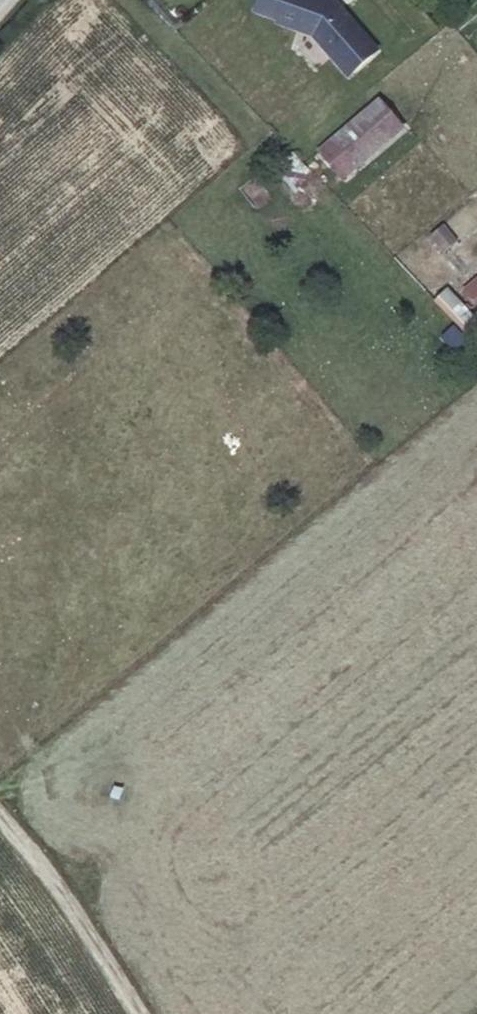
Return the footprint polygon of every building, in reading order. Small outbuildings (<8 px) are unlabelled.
[(327,0),(258,0),(254,13),(277,21),(276,24),(312,36),(348,77),(377,50),(334,2),(327,0)] [(343,178),(402,127),(379,99),(319,150),(343,178)] [(468,292),(476,302),(476,284),(468,292)] [(476,327),(476,320),(447,289),(436,300),(469,335),(476,327)]
